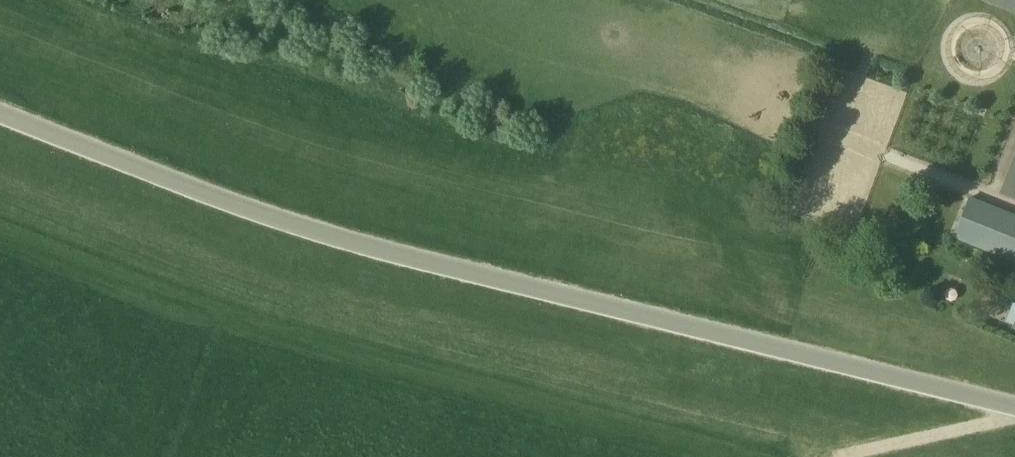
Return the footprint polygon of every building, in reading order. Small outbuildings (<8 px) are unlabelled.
[(1014,14),(1014,0),(982,0),(1014,14)] [(1000,190),(1014,196),(1014,152),(1000,190)] [(969,199),(953,238),(1014,263),(1014,217),(969,199)] [(1014,328),(1014,306),(1013,306),(1006,323),(1014,327),(1014,328)]
